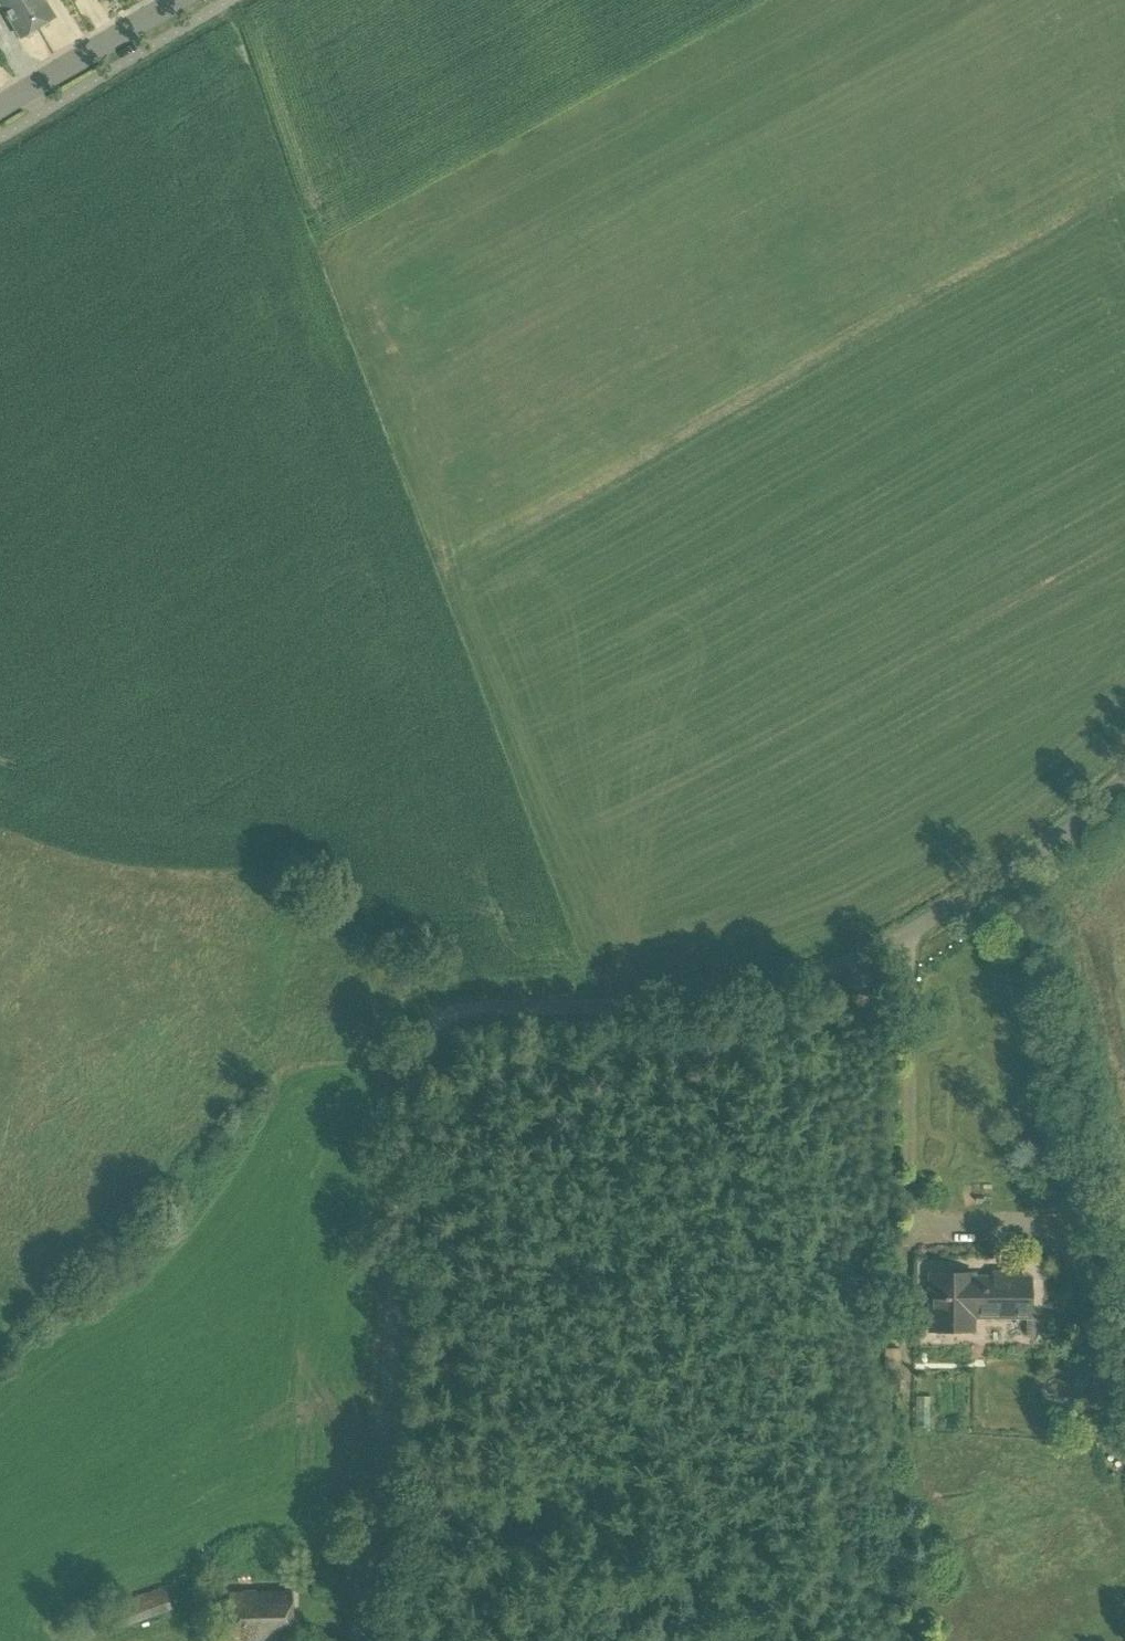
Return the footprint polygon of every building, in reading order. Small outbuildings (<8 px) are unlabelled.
[(20,36),(23,34),(27,36),(33,33),(33,28),(37,26),(22,0),(0,0),(20,36)] [(37,26),(41,24),(45,26),(50,23),(50,18),(54,17),(44,0),(22,0),(37,26)] [(931,1330),(971,1330),(971,1314),(1028,1315),(1029,1279),(971,1279),(971,1274),(931,1274),(931,1330)] [(884,1370),(900,1373),(900,1348),(885,1348),(884,1370)] [(113,1606),(122,1628),(171,1608),(163,1587),(113,1606)] [(229,1640),(292,1640),(291,1592),(228,1594),(229,1640)] [(167,1614),(132,1626),(136,1638),(172,1626),(167,1614)]
